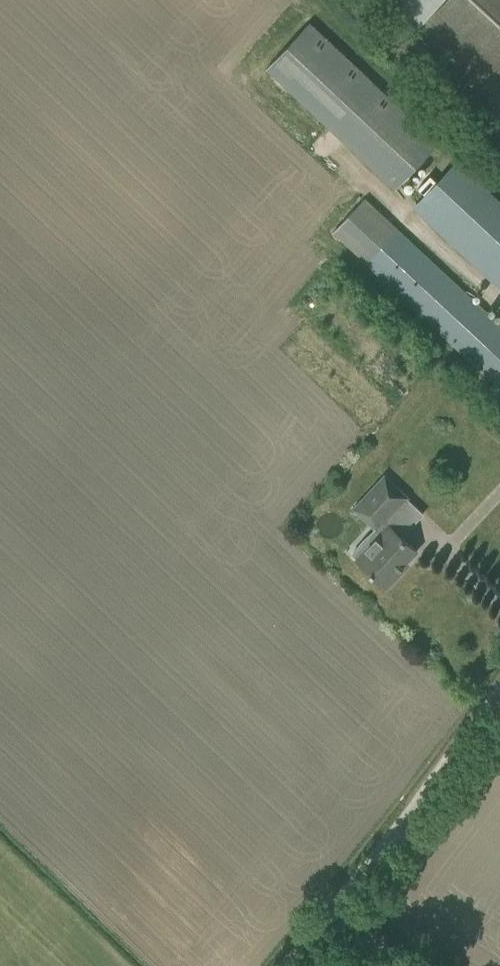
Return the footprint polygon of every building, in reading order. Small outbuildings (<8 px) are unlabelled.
[(499,111),(499,0),(401,0),(396,5),(418,27),(414,32),(499,111)] [(310,23),(267,69),(394,188),(437,142),(310,23)] [(460,163),(415,212),(499,292),(499,201),(460,163)] [(395,229),(363,200),(333,235),(365,263),(497,385),(499,387),(499,325),(395,229)] [(356,559),(361,564),(386,588),(408,564),(406,562),(417,550),(385,520),(407,497),(385,476),(354,508),(381,533),(356,559)]
